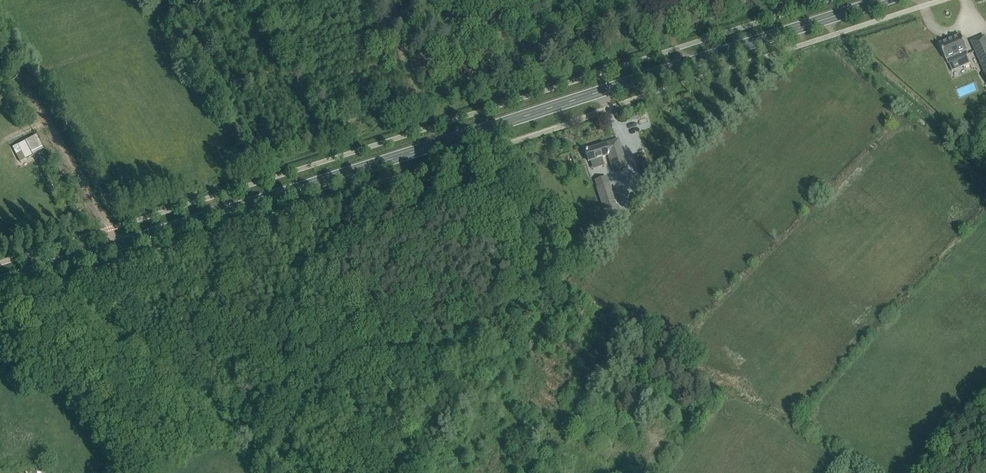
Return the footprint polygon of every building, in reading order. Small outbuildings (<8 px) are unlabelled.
[(946,61),(947,61),(948,64),(949,63),(952,71),(970,64),(967,56),(968,55),(966,51),(967,50),(961,35),(939,44),(946,61)] [(976,53),(985,73),(984,74),(985,79),(985,49),(976,53)] [(35,136),(25,141),(18,145),(25,159),(39,152),(40,153),(44,152),(35,136)] [(585,151),(588,160),(589,161),(608,155),(613,171),(627,167),(618,139),(602,144),(602,145),(585,151)] [(609,183),(597,187),(605,211),(616,207),(609,183)]
